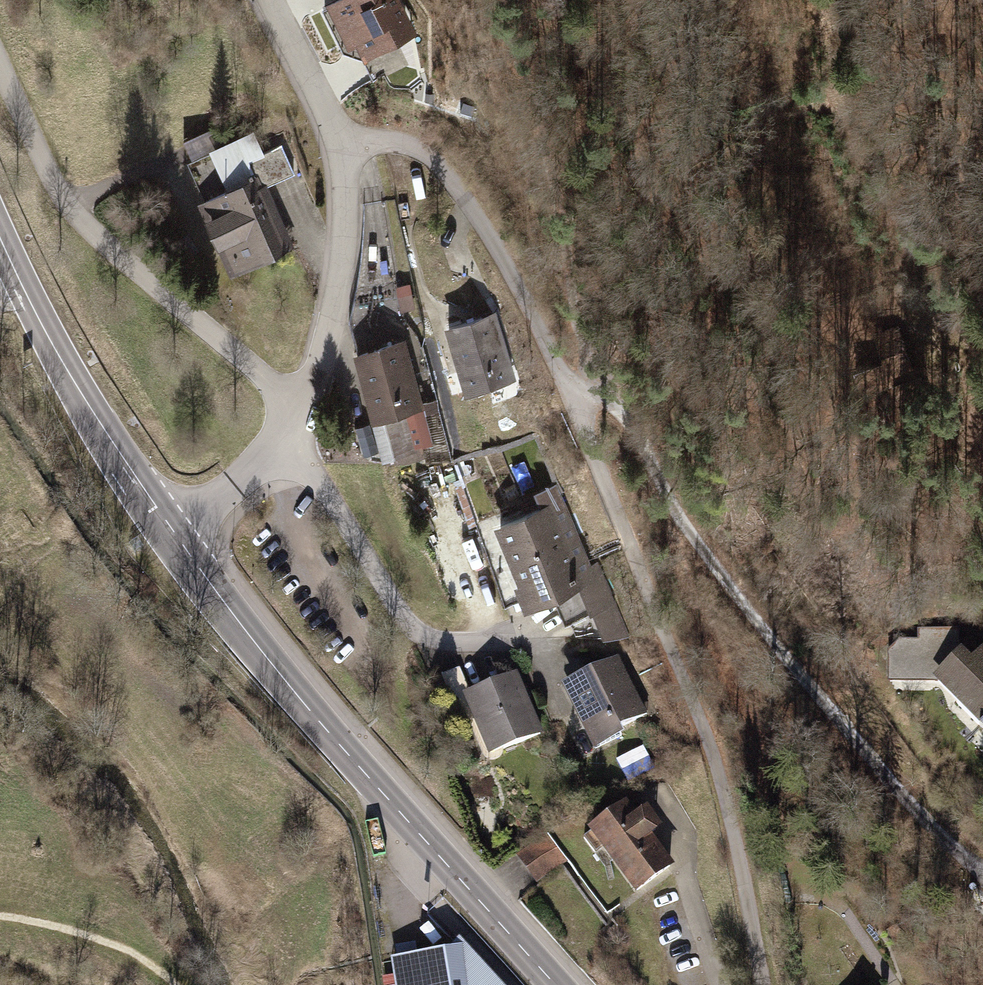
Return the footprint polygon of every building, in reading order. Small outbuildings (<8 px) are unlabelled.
[(325,2),(347,46),(357,41),(368,62),(425,34),(409,0),(328,0),(325,2)] [(266,175),(201,204),(233,275),(298,247),(266,175)] [(489,318),(447,328),(464,396),(506,386),(489,318)] [(900,324),(874,334),(893,384),(919,375),(900,324)] [(407,339),(355,353),(374,423),(426,409),(407,339)] [(426,409),(374,423),(385,461),(436,447),(426,409)] [(559,503),(497,529),(528,606),(582,584),(602,635),(628,624),(602,560),(585,567),(559,503)] [(935,680),(982,733),(982,654),(972,663),(964,654),(935,680)] [(621,660),(565,686),(597,754),(653,727),(621,660)] [(520,677),(465,697),(488,759),(543,739),(520,677)] [(628,802),(588,831),(635,896),(675,867),(628,802)] [(544,842),(520,858),(540,888),(564,872),(544,842)] [(401,960),(405,984),(500,984),(460,940),(446,954),(401,960)]
